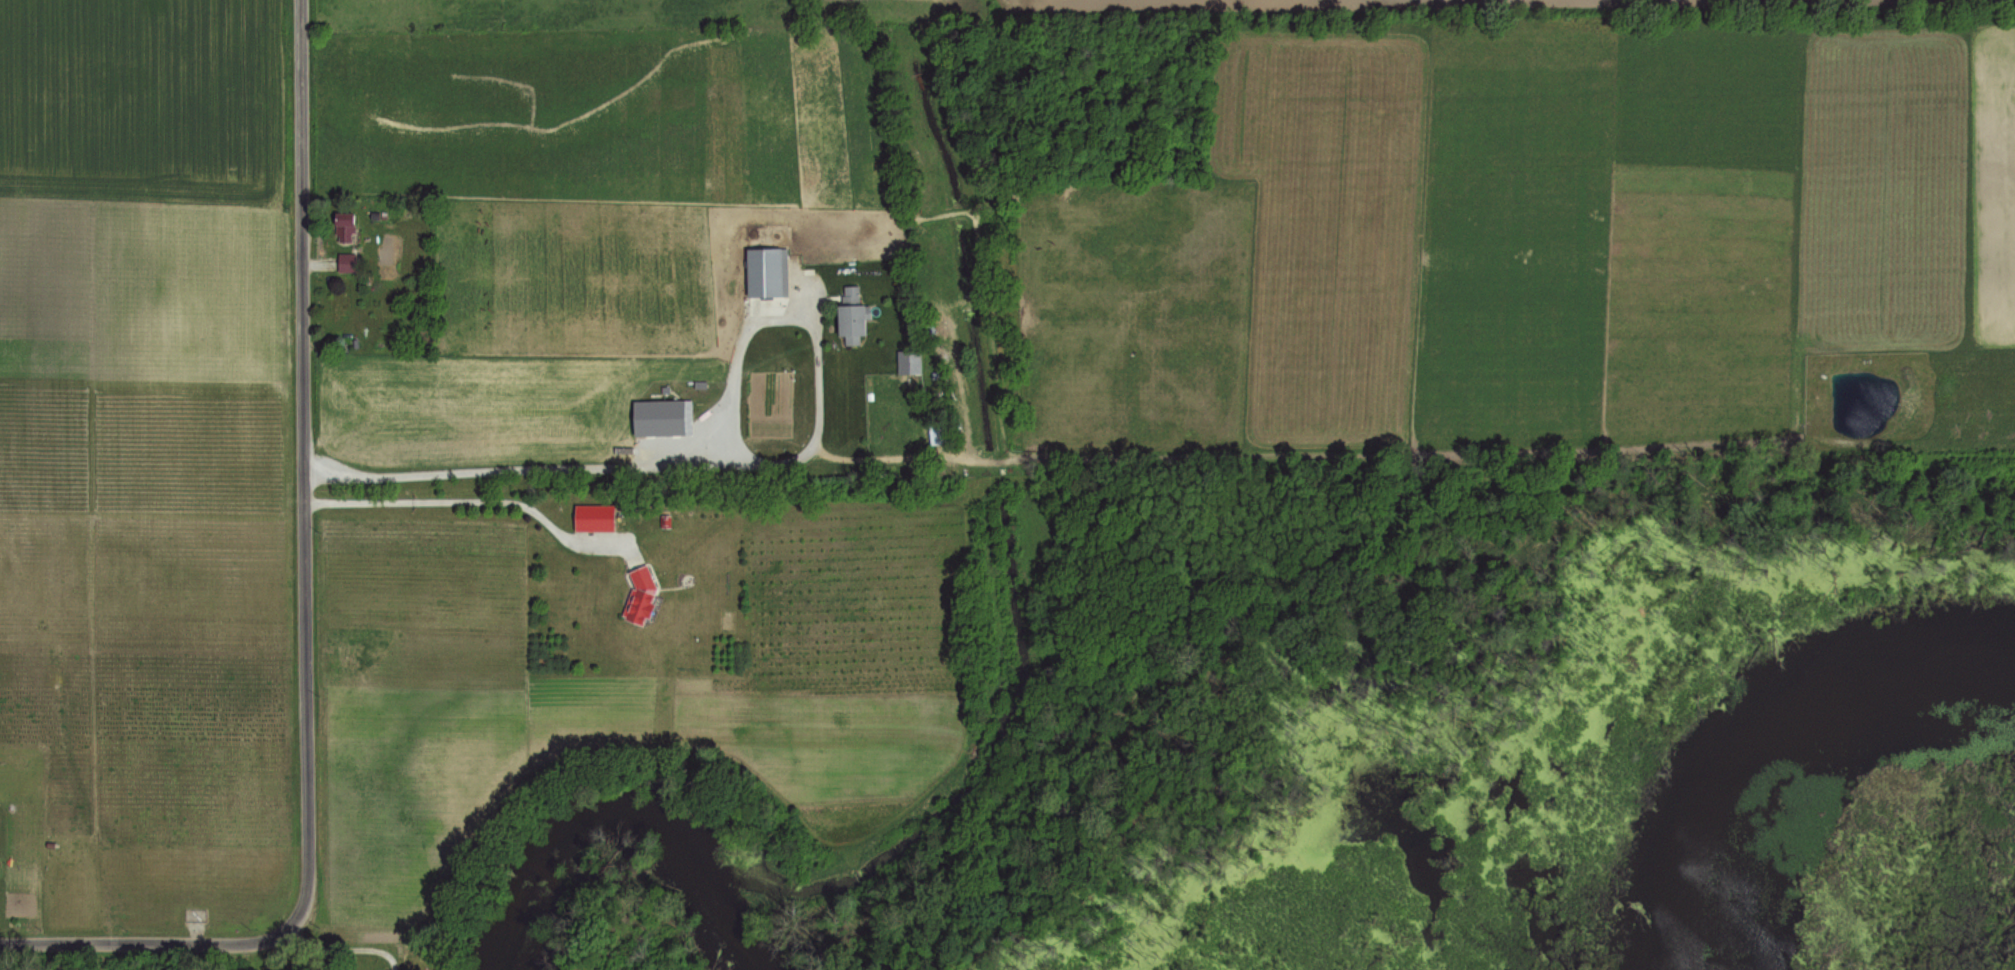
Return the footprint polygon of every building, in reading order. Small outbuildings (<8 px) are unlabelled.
[(354,212),(336,212),(336,243),(354,243),(354,212)] [(782,297),(782,248),(748,248),(748,297),(782,297)] [(839,336),(846,336),(846,345),(861,345),(861,334),(866,334),(866,320),(870,320),(870,304),(860,305),(860,285),(843,285),(843,305),(839,305),(839,336)] [(615,532),(615,505),(576,505),(576,532),(615,532)] [(642,625),(658,576),(639,569),(622,619),(642,625)]
